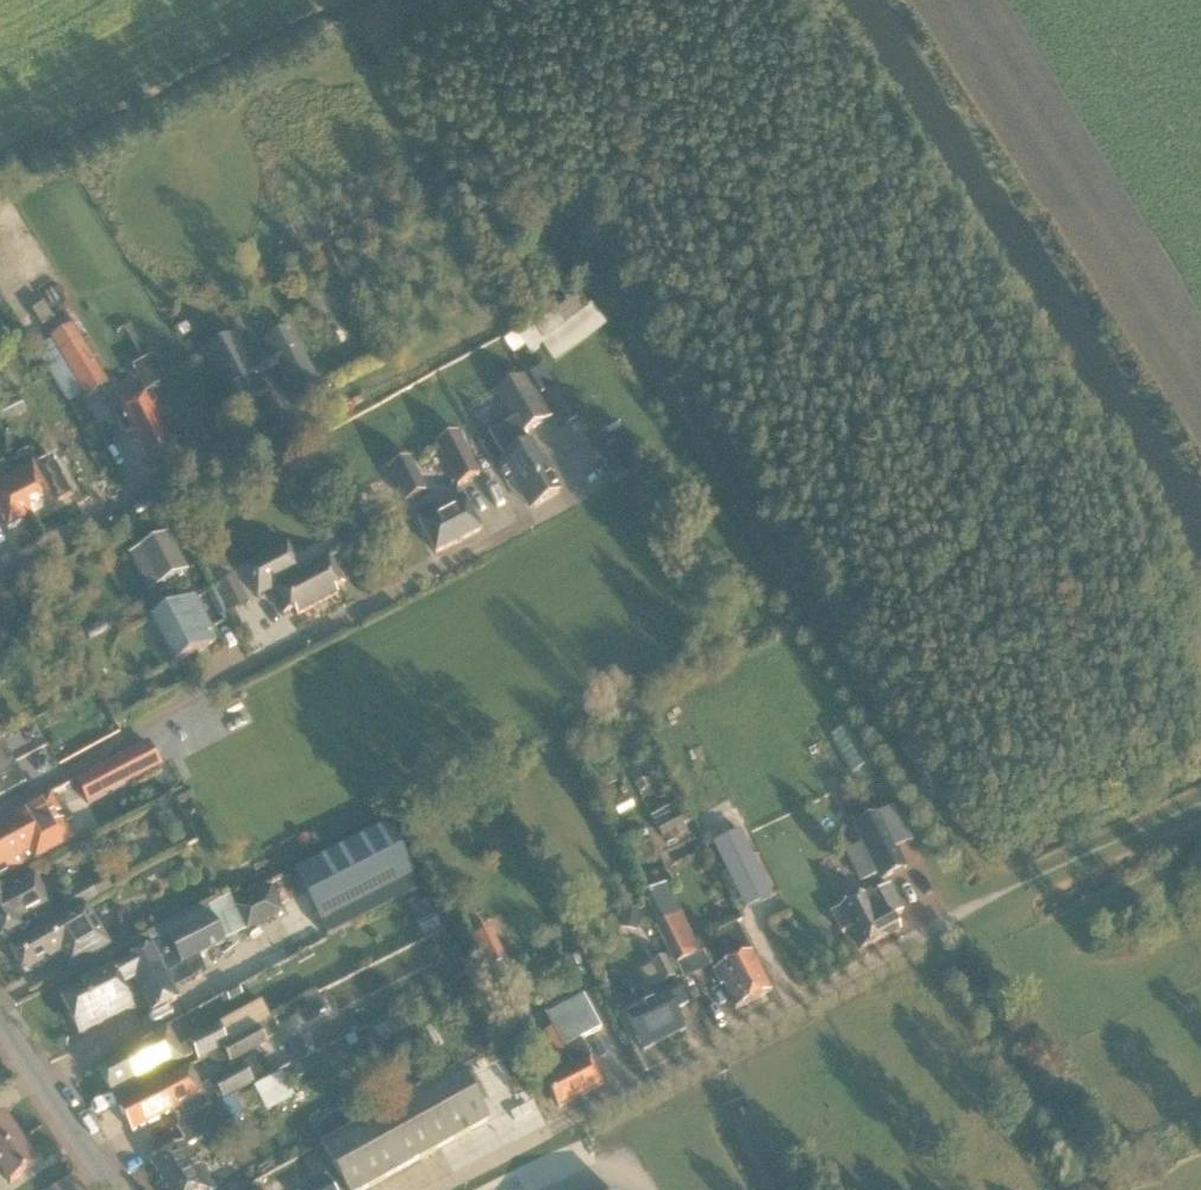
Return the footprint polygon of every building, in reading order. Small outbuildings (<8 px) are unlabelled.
[(255,281),(261,282),(266,280),(269,273),(265,268),(259,266),(253,268),(251,274),(255,281)] [(516,335),(530,356),(542,347),(544,346),(542,343),(588,310),(588,309),(578,296),(532,329),(530,326),(516,335)] [(32,312),(42,329),(55,321),(44,305),(32,312)] [(588,310),(542,343),(544,346),(542,347),(554,364),(604,325),(591,307),(588,309),(588,310)] [(108,386),(81,342),(72,327),(50,340),(51,343),(35,352),(68,406),(85,395),(87,399),(108,386)] [(180,342),(191,335),(187,327),(175,334),(180,342)] [(270,357),(252,366),(236,336),(201,354),(219,389),(224,386),(237,410),(267,395),(259,381),(278,371),(296,404),(321,391),(289,330),(263,344),(270,357)] [(166,384),(153,358),(132,370),(145,395),(166,384)] [(528,374),(496,391),(513,422),(489,436),(504,461),(496,465),(508,485),(516,480),(534,510),(558,495),(548,478),(552,476),(543,461),(540,463),(523,435),(552,419),(538,393),(554,384),(540,358),(524,366),(528,374)] [(2,391),(0,387),(0,405),(14,397),(8,387),(2,391)] [(561,429),(578,419),(560,390),(544,400),(561,429)] [(132,433),(145,458),(170,446),(162,432),(168,429),(150,394),(113,413),(125,437),(132,433)] [(1,430),(27,415),(18,398),(0,408),(0,428),(1,430)] [(479,477),(457,434),(436,445),(457,488),(479,477)] [(634,470),(618,444),(598,456),(614,483),(634,470)] [(36,465),(29,452),(16,459),(19,463),(6,469),(11,479),(33,467),(36,465)] [(36,465),(33,467),(53,507),(71,497),(51,458),(36,465)] [(410,461),(386,473),(403,506),(427,494),(410,461)] [(11,479),(6,469),(3,465),(0,467),(0,515),(8,531),(32,519),(11,479)] [(33,467),(11,479),(32,518),(53,507),(33,467)] [(414,515),(435,556),(481,532),(468,507),(463,496),(434,511),(431,506),(414,515)] [(160,587),(188,573),(169,536),(141,550),(160,587)] [(243,571),(258,600),(271,593),(284,617),(293,612),(297,618),(337,596),(334,590),(344,585),(329,556),(315,564),(316,566),(301,573),(287,547),(243,571)] [(216,587),(229,612),(248,603),(236,577),(216,587)] [(206,594),(219,620),(228,615),(215,590),(206,594)] [(218,643),(194,597),(150,620),(174,666),(218,643)] [(8,735),(1,721),(0,721),(0,740),(8,735)] [(147,743),(114,761),(127,785),(160,767),(147,743)] [(2,745),(0,746),(0,800),(24,787),(2,745)] [(648,780),(635,786),(639,794),(651,788),(648,780)] [(75,843),(67,827),(59,811),(52,797),(11,819),(12,820),(13,820),(34,858),(32,859),(35,864),(36,863),(75,843)] [(630,801),(615,810),(619,817),(634,809),(630,801)] [(651,817),(663,841),(686,829),(674,806),(651,817)] [(856,827),(869,820),(864,810),(851,817),(856,827)] [(853,828),(879,884),(907,871),(880,815),(869,820),(856,827),(853,828)] [(34,858),(13,820),(12,820),(0,827),(0,877),(32,859),(34,858)] [(390,827),(294,871),(323,926),(416,878),(390,827)] [(716,844),(713,845),(750,917),(771,907),(744,852),(751,849),(742,831),(729,837),(716,844)] [(0,942),(10,937),(10,939),(29,929),(25,923),(33,918),(35,922),(54,912),(35,876),(16,886),(18,890),(5,897),(1,889),(0,889),(0,942)] [(62,900),(70,914),(111,891),(106,881),(91,889),(89,885),(62,900)] [(658,927),(655,928),(675,967),(676,967),(697,957),(663,889),(644,899),(658,927)] [(897,916),(884,890),(871,897),(869,895),(830,915),(840,936),(851,930),(862,951),(900,931),(893,918),(897,916)] [(423,897),(406,906),(414,921),(431,912),(423,897)] [(165,976),(226,945),(224,942),(246,931),(229,899),(147,941),(151,950),(126,963),(127,964),(112,972),(111,970),(59,997),(80,1038),(103,1026),(101,1022),(130,1007),(120,988),(135,980),(152,1014),(177,1001),(165,976)] [(11,953),(25,976),(60,955),(70,972),(109,949),(86,909),(11,953)] [(636,932),(639,912),(624,910),(621,929),(636,932)] [(712,973),(720,989),(724,987),(736,1011),(759,1000),(759,999),(771,993),(736,925),(718,934),(732,963),(712,973)] [(498,956),(503,954),(492,931),(469,941),(480,964),(482,964),(488,961),(491,968),(494,967),(502,963),(498,956)] [(559,941),(569,960),(577,955),(567,937),(559,941)] [(697,957),(676,967),(681,978),(683,982),(710,969),(703,954),(697,957)] [(643,1053),(685,1032),(675,1012),(687,1006),(663,959),(649,966),(661,988),(650,993),(656,1004),(625,1019),(643,1053)] [(488,961),(482,964),(487,974),(496,970),(494,967),(491,968),(488,961)] [(521,995),(513,977),(491,988),(499,1005),(509,1000),(519,996),(521,995)] [(238,988),(231,992),(235,1000),(242,996),(238,988)] [(519,996),(509,1000),(517,1015),(526,1011),(519,996)] [(306,1003),(314,1017),(326,1011),(318,997),(306,1003)] [(583,998),(546,1017),(572,1067),(543,1081),(558,1109),(604,1085),(580,1041),(601,1031),(583,998)] [(406,1016),(374,1033),(381,1044),(412,1027),(406,1016)] [(209,1058),(251,1035),(244,1023),(222,1035),(218,1026),(189,1042),(199,1061),(208,1057),(209,1058)] [(251,1035),(209,1058),(216,1070),(229,1062),(230,1064),(280,1037),(272,1023),(251,1035)] [(184,1061),(167,1031),(120,1056),(122,1059),(98,1072),(111,1097),(135,1084),(137,1086),(184,1061)] [(468,1047),(473,1060),(500,1048),(494,1036),(468,1047)] [(297,1040),(290,1044),(299,1061),(307,1057),(297,1040)] [(190,1069),(142,1094),(144,1097),(119,1110),(132,1135),(172,1114),(178,1127),(224,1103),(271,1076),(261,1057),(213,1083),(207,1086),(198,1085),(190,1069)] [(489,1123),(460,1070),(322,1147),(346,1189),(367,1189),(489,1123)] [(265,1108),(290,1095),(280,1077),(255,1090),(265,1108)] [(190,1148),(231,1124),(221,1106),(176,1130),(184,1143),(150,1163),(167,1189),(214,1189),(190,1148)] [(20,1142),(3,1117),(0,1119),(0,1155),(20,1142)] [(0,1155),(0,1170),(10,1185),(37,1167),(20,1142),(0,1155)] [(327,1176),(302,1189),(334,1189),(327,1176)]
